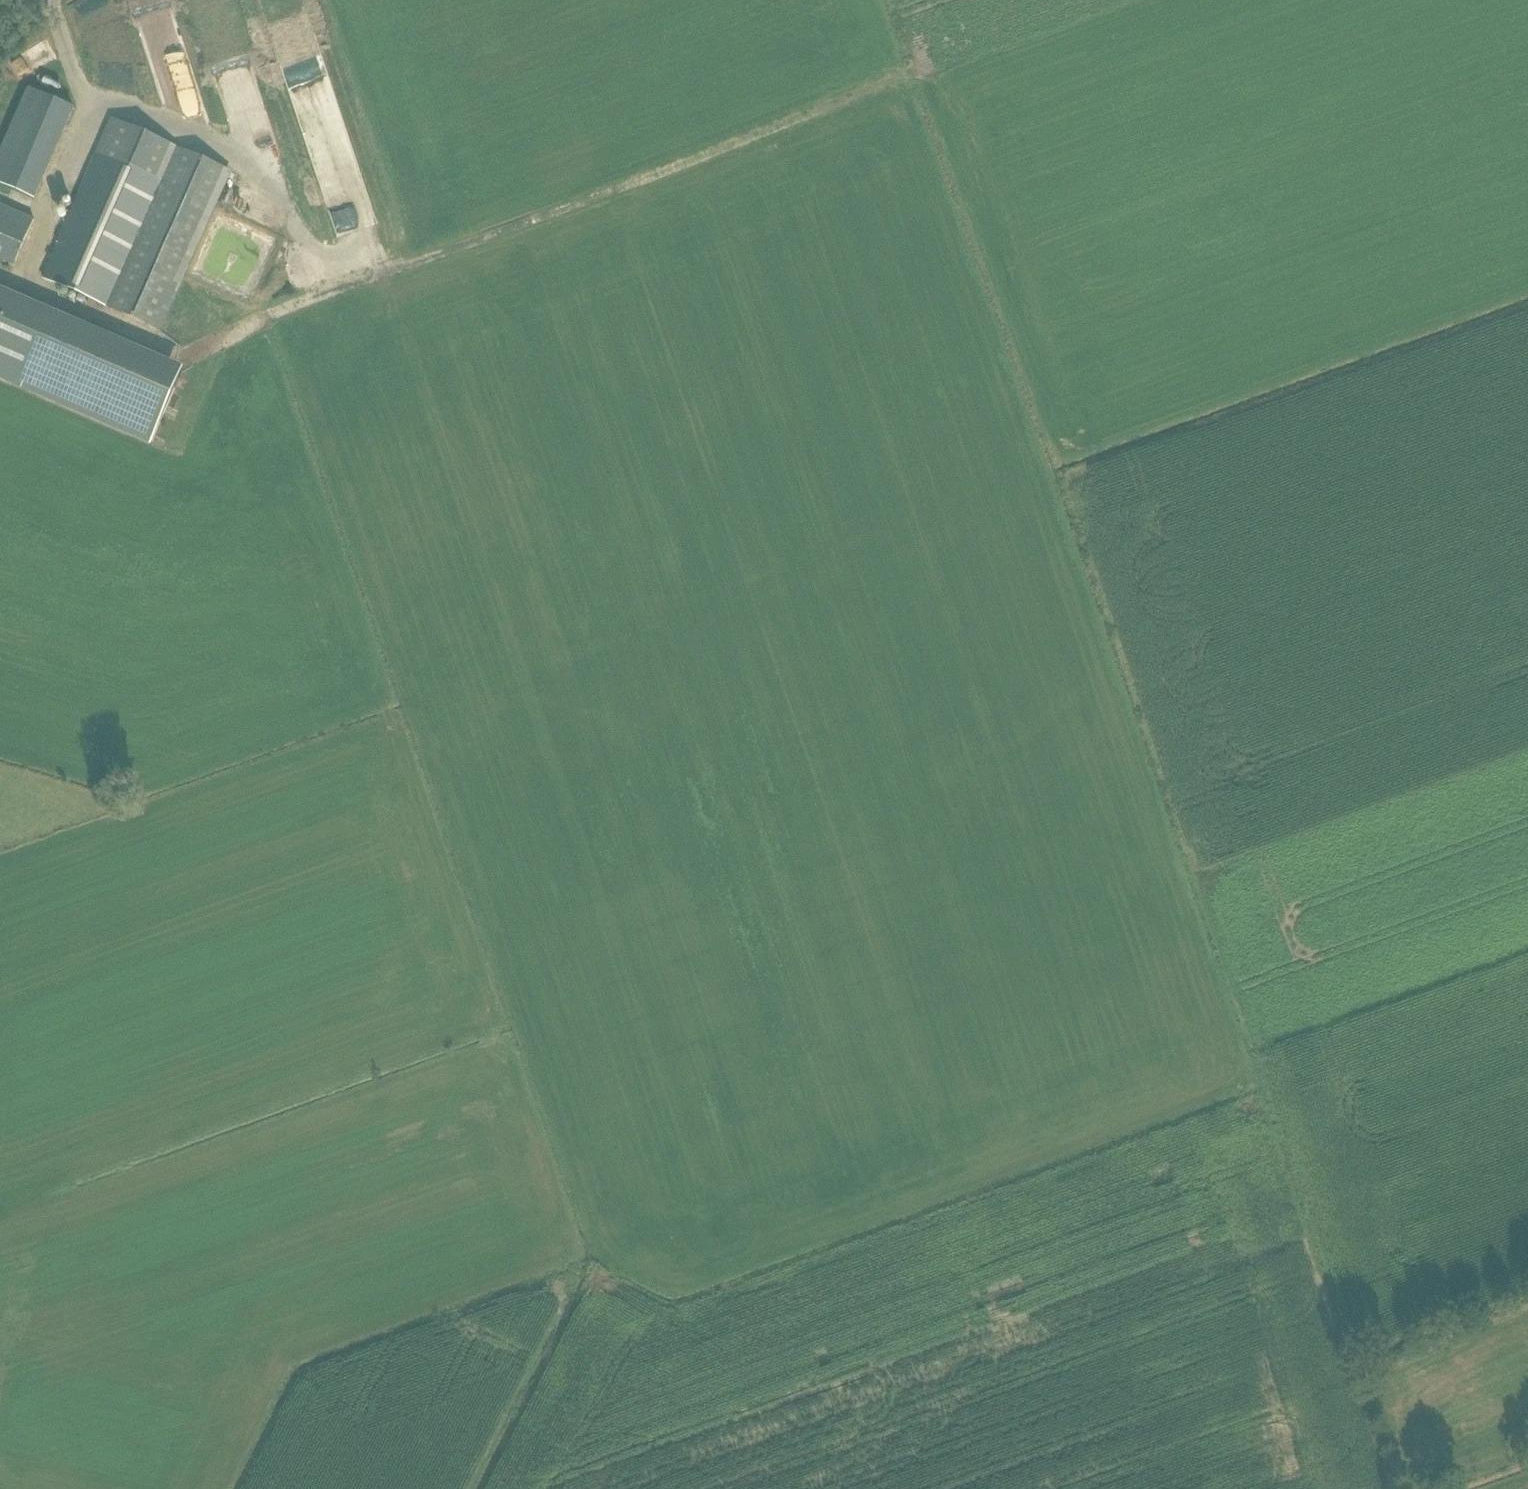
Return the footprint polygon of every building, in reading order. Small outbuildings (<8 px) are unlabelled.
[(27,88),(21,104),(66,123),(73,108),(32,90),(27,88)] [(205,97),(213,122),(227,117),(219,92),(205,97)] [(21,104),(1,150),(46,170),(66,123),(21,104)] [(43,280),(158,331),(228,172),(113,120),(43,280)] [(0,152),(0,185),(34,199),(46,170),(1,150),(0,152)] [(15,266),(35,219),(0,204),(0,259),(15,266)] [(39,328),(0,312),(0,374),(18,381),(39,328)]
